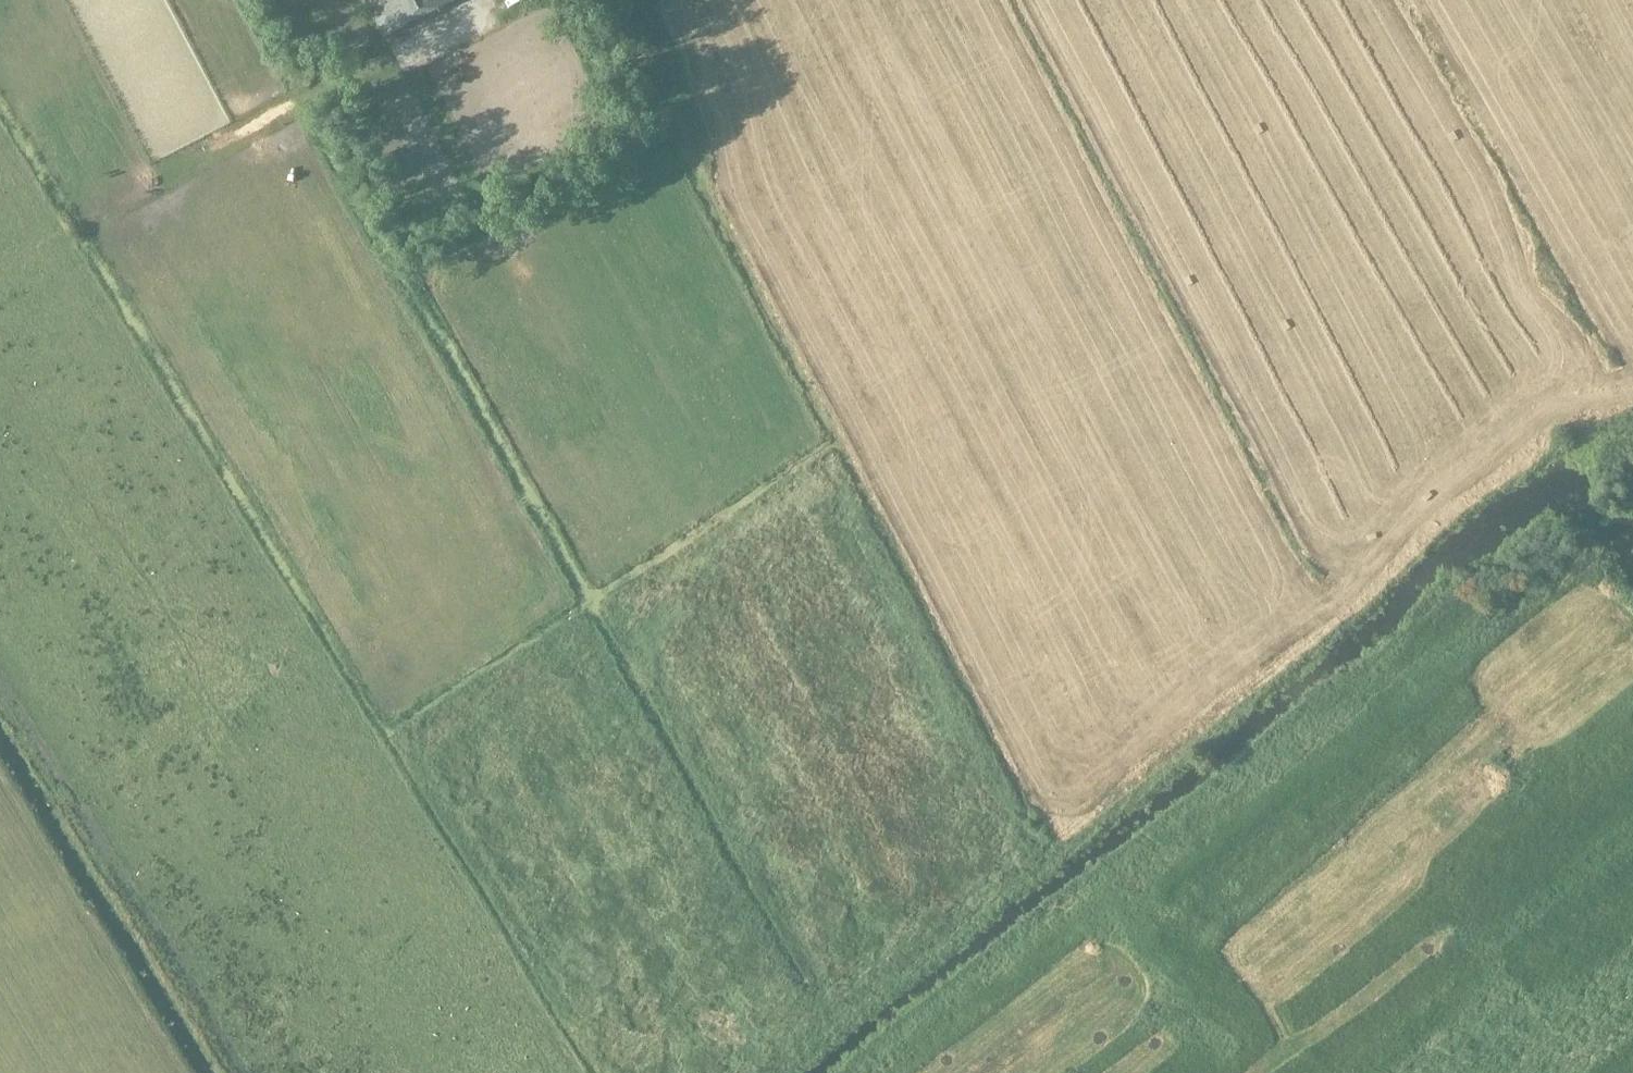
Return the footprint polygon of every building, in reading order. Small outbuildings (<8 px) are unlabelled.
[(383,36),(453,0),(364,0),(383,36)]
